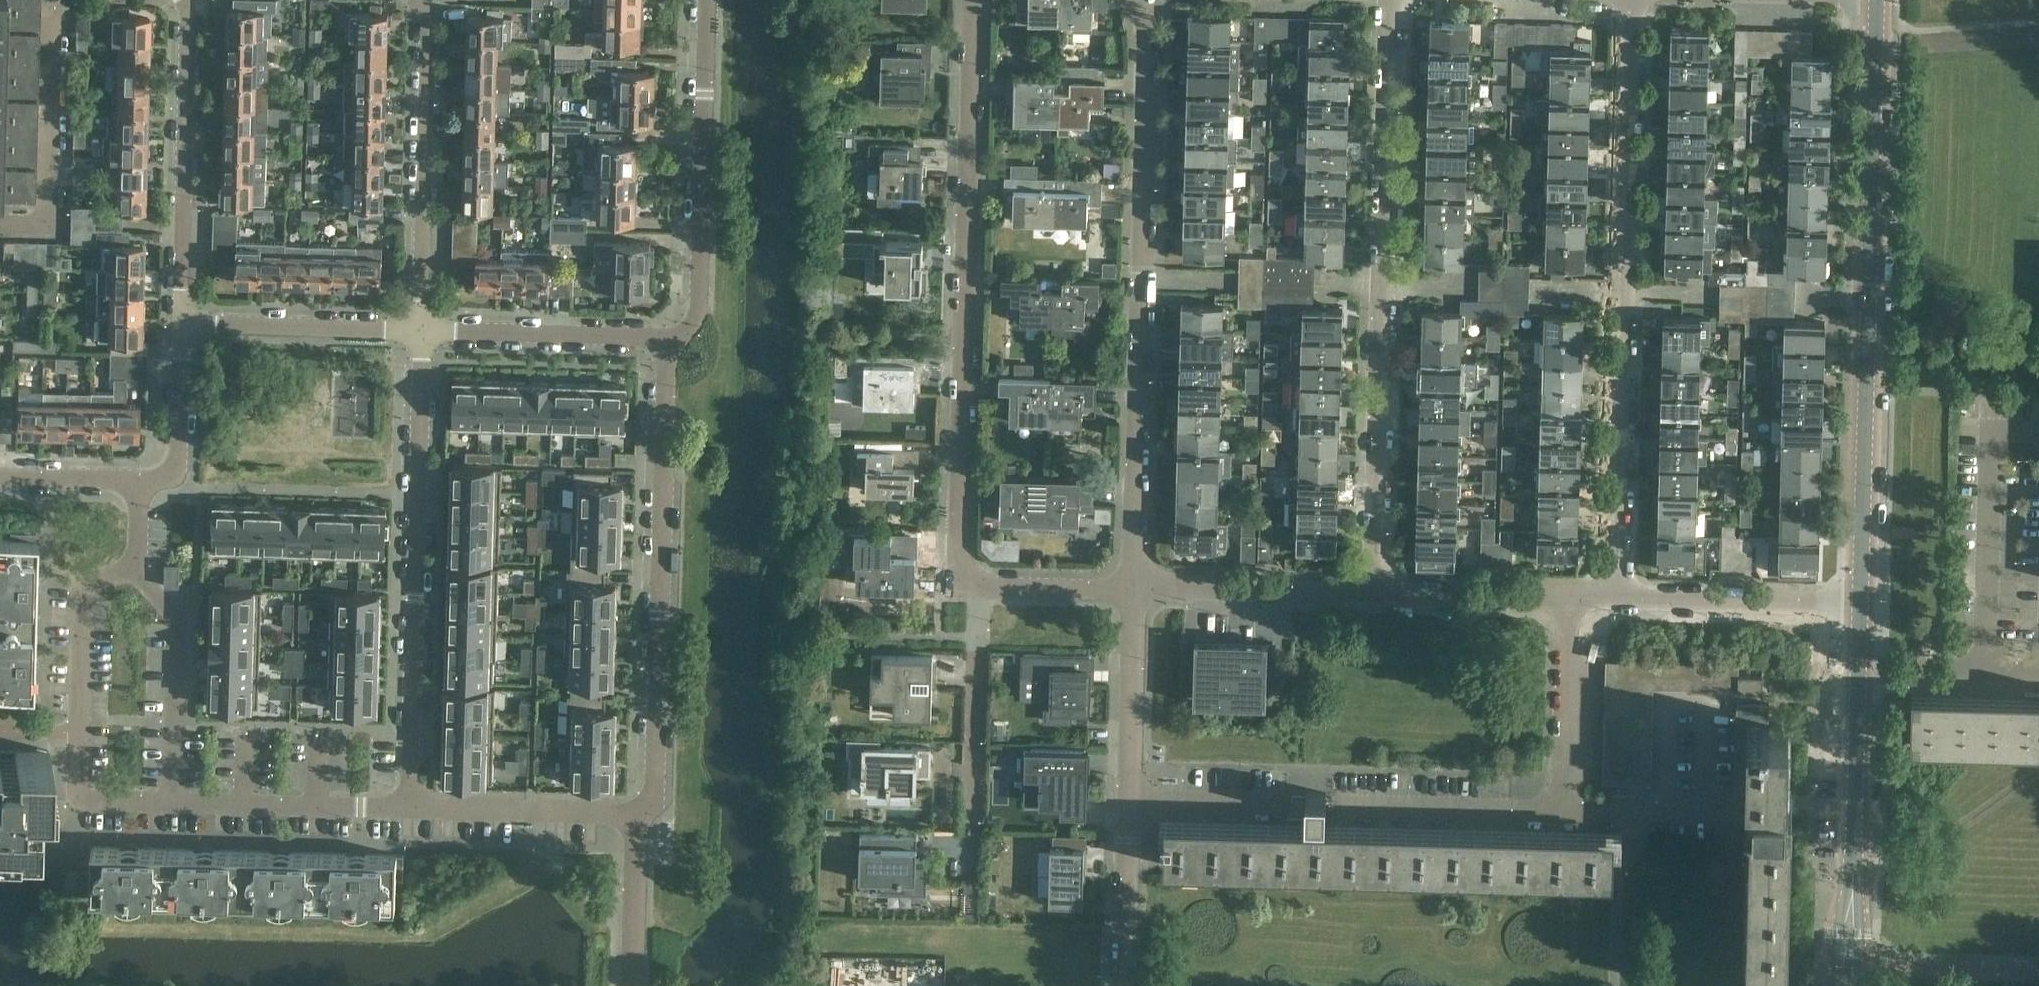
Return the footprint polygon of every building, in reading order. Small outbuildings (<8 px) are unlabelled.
[(39,66),(39,65),(38,65),(38,55),(39,55),(39,53),(38,53),(39,43),(40,35),(5,34),(5,28),(40,29),(40,20),(39,20),(40,10),(40,9),(40,0),(0,0),(0,65),(39,66)] [(641,0),(599,0),(598,20),(644,21),(644,9),(641,9),(641,0)] [(1061,0),(1017,0),(1016,22),(1060,23),(1061,0)] [(1107,0),(1061,0),(1060,23),(1060,38),(1092,38),(1093,4),(1107,4),(1107,0)] [(556,19),(557,7),(533,6),(533,7),(533,17),(532,17),(532,18),(556,19)] [(258,35),(258,10),(228,9),(228,34),(258,35)] [(359,13),(358,37),(388,38),(388,14),(359,13)] [(1189,35),(1189,40),(1229,41),(1229,17),(1231,17),(1231,16),(1229,16),(1192,15),(1191,23),(1190,23),(1190,35),(1189,35)] [(468,16),(468,40),(498,41),(512,41),(512,17),(468,16)] [(1255,16),(1255,36),(1268,37),(1269,16),(1267,16),(1267,17),(1257,17),(1257,16),(1255,16)] [(148,18),(136,18),(112,17),(112,41),(119,41),(148,41),(148,42),(153,42),(153,27),(148,27),(148,18)] [(1285,42),(1285,18),(1275,17),(1273,17),(1273,42),(1285,42)] [(1297,42),(1297,18),(1287,18),(1287,17),(1285,17),(1285,18),(1285,42),(1297,42)] [(1309,43),(1309,18),(1299,18),(1299,17),(1297,17),(1297,18),(1297,42),(1309,43)] [(1321,43),(1321,18),(1311,18),(1309,18),(1309,43),(1311,43),(1321,43)] [(1321,18),(1321,43),(1334,43),(1335,18),(1333,18),(1333,19),(1323,19),(1323,18),(1321,18)] [(643,38),(644,21),(598,20),(598,34),(586,34),(585,44),(572,44),(572,42),(565,42),(565,37),(556,37),(555,56),(591,57),(592,45),(640,46),(640,38),(643,38)] [(1431,35),(1431,45),(1468,46),(1469,24),(1470,24),(1470,22),(1469,22),(1469,23),(1432,22),(1432,21),(1430,21),(1430,35),(1431,35)] [(1495,22),(1495,42),(1508,42),(1508,23),(1507,23),(1496,23),(1495,22)] [(1526,49),(1527,24),(1527,23),(1526,23),(1525,24),(1515,24),(1515,23),(1514,23),(1513,49),(1526,49)] [(1538,49),(1539,24),(1537,24),(1527,24),(1526,49),(1538,49)] [(1550,50),(1551,25),(1551,24),(1549,24),(1549,25),(1539,24),(1538,49),(1550,50)] [(1562,48),(1563,25),(1563,24),(1561,24),(1561,25),(1551,25),(1550,50),(1551,50),(1551,51),(1552,51),(1552,48),(1562,48)] [(1573,25),(1563,25),(1562,48),(1574,49),(1575,25),(1573,25)] [(294,28),(294,36),(306,36),(306,28),(294,28)] [(311,28),(310,36),(322,36),(322,29),(311,28)] [(1672,41),(1672,52),(1707,53),(1708,30),(1709,30),(1709,29),(1671,28),(1671,41),(1672,41)] [(1736,29),(1735,50),(1735,62),(1748,62),(1749,29),(1747,29),(1747,30),(1737,29),(1736,29)] [(87,30),(86,30),(76,30),(76,40),(87,40),(87,30)] [(1764,55),(1765,30),(1755,30),(1753,30),(1753,55),(1764,55)] [(1777,56),(1777,30),(1766,30),(1765,30),(1764,55),(1777,56)] [(1788,56),(1789,30),(1788,30),(1788,31),(1778,30),(1777,30),(1777,56),(1788,56)] [(1800,56),(1800,31),(1789,31),(1789,30),(1788,56),(1793,56),(1793,55),(1800,56)] [(1801,31),(1800,31),(1800,56),(1812,56),(1812,55),(1813,31),(1811,31),(1801,31)] [(257,58),(258,35),(228,34),(227,57),(257,58)] [(305,45),(306,36),(294,36),(294,45),(305,45)] [(322,46),(322,36),(310,36),(310,45),(322,46)] [(1268,49),(1268,37),(1255,36),(1254,49),(1268,49)] [(387,61),(388,38),(358,37),(357,60),(387,61)] [(86,51),(87,40),(76,40),(76,51),(86,51)] [(497,64),(498,41),(468,40),(467,63),(497,64)] [(1238,41),(1229,41),(1189,40),(1189,41),(1192,41),(1192,47),(1190,47),(1189,59),(1188,59),(1188,63),(1238,65),(1238,41)] [(148,42),(148,41),(119,41),(119,65),(147,65),(148,42)] [(551,52),(551,42),(540,42),(539,51),(551,52)] [(1508,55),(1508,42),(1495,42),(1494,55),(1508,55)] [(1334,43),(1321,43),(1311,43),(1311,67),(1348,68),(1348,57),(1350,57),(1350,43),(1349,43),(1349,44),(1334,43)] [(1468,70),(1468,46),(1431,45),(1431,46),(1430,46),(1430,47),(1431,47),(1430,70),(1468,70)] [(1574,49),(1562,48),(1552,48),(1552,51),(1552,73),(1590,75),(1590,74),(1589,74),(1590,63),(1591,63),(1591,50),(1590,50),(1574,50),(1574,49)] [(925,100),(925,79),(926,66),(920,66),(920,52),(870,51),(869,99),(881,99),(925,100)] [(1707,77),(1707,53),(1672,52),(1671,52),(1671,53),(1672,53),(1671,76),(1670,76),(1707,77)] [(1254,65),(1267,66),(1268,54),(1255,53),(1254,65)] [(1286,54),(1273,54),(1272,66),(1285,66),(1286,54)] [(1812,56),(1800,56),(1793,55),(1793,56),(1792,79),(1830,80),(1830,70),(1831,70),(1831,64),(1829,64),(1829,58),(1832,58),(1832,57),(1812,56)] [(637,58),(591,57),(555,56),(555,69),(590,70),(593,72),(596,74),(600,76),(603,78),(607,79),(610,80),(613,81),(613,95),(618,95),(654,96),(655,95),(654,95),(655,72),(655,70),(637,70),(637,58)] [(256,81),(257,58),(227,57),(226,81),(256,81)] [(1494,59),(1494,71),(1507,72),(1507,60),(1494,59)] [(386,85),(387,61),(357,60),(357,84),(386,85)] [(1514,60),(1514,72),(1525,72),(1525,60),(1514,60)] [(1747,74),(1748,62),(1735,62),(1734,74),(1747,74)] [(496,88),(497,64),(467,63),(467,87),(496,88)] [(1237,89),(1238,65),(1188,63),(1188,65),(1191,65),(1191,71),(1189,71),(1189,83),(1188,83),(1188,87),(1228,88),(1237,89)] [(39,66),(0,65),(0,133),(37,134),(37,133),(36,133),(36,123),(37,123),(37,121),(37,111),(38,111),(38,103),(3,102),(3,96),(38,97),(38,88),(37,88),(38,78),(39,77),(38,77),(38,67),(39,67),(39,66)] [(146,88),(147,65),(119,65),(118,88),(146,88)] [(1105,67),(1105,66),(1060,65),(1059,78),(1058,123),(1058,134),(1070,135),(1070,123),(1090,123),(1090,104),(1104,104),(1104,91),(1104,80),(1105,80),(1105,78),(1104,78),(1104,67),(1105,67)] [(1285,78),(1285,66),(1272,66),(1272,78),(1285,78)] [(1753,66),(1752,78),(1763,79),(1764,66),(1753,66)] [(1349,68),(1348,68),(1311,67),(1310,90),(1323,91),(1348,92),(1348,69),(1349,69),(1349,68)] [(1467,94),(1468,70),(1430,70),(1429,70),(1429,71),(1430,71),(1429,94),(1467,94)] [(1525,85),(1525,72),(1514,72),(1514,85),(1525,85)] [(1590,75),(1552,73),(1551,97),(1589,98),(1589,75),(1590,75)] [(1058,123),(1059,78),(1007,76),(1007,78),(1008,78),(1008,89),(1007,89),(1007,90),(1015,90),(1014,121),(1058,123)] [(1706,102),(1707,77),(1670,76),(1670,77),(1671,77),(1670,100),(1669,100),(1706,102)] [(75,77),(75,87),(86,87),(86,78),(75,77)] [(1254,77),(1254,89),(1267,89),(1267,77),(1254,77)] [(1763,92),(1763,79),(1752,78),(1752,91),(1763,92)] [(1831,80),(1830,80),(1792,79),(1792,104),(1829,104),(1830,94),(1830,88),(1828,88),(1828,82),(1831,82),(1831,80)] [(256,106),(256,81),(226,81),(226,106),(256,106)] [(304,92),(304,83),(293,82),(293,92),(304,92)] [(320,97),(321,83),(309,83),(308,97),(320,97)] [(1494,83),(1494,95),(1506,96),(1507,84),(1494,83)] [(386,110),(386,85),(357,84),(356,109),(386,110)] [(85,99),(86,87),(75,87),(75,99),(85,99)] [(496,113),(496,88),(467,87),(466,112),(496,113)] [(1237,89),(1228,88),(1188,87),(1188,89),(1191,89),(1191,95),(1188,95),(1188,107),(1187,107),(1187,111),(1227,112),(1237,112),(1238,89),(1237,89)] [(146,113),(146,88),(118,88),(118,112),(146,113)] [(1266,102),(1267,89),(1254,89),(1253,101),(1266,102)] [(550,99),(550,90),(538,90),(538,99),(550,99)] [(1349,92),(1348,92),(1323,91),(1310,90),(1309,114),(1347,116),(1348,93),(1349,93),(1349,92)] [(1736,90),(1736,102),(1747,103),(1747,90),(1736,90)] [(1467,94),(1429,94),(1428,94),(1428,95),(1429,95),(1429,118),(1466,119),(1467,94)] [(654,97),(654,96),(618,95),(617,98),(603,100),(607,120),(654,121),(654,120),(654,97)] [(1506,108),(1506,96),(1494,95),(1493,108),(1506,108)] [(1590,98),(1589,98),(1551,97),(1550,121),(1588,122),(1589,99),(1590,99),(1590,98)] [(1705,125),(1706,102),(1669,100),(1669,101),(1670,101),(1670,124),(1669,124),(1705,125)] [(1285,103),(1272,102),(1271,102),(1271,113),(1284,114),(1285,103)] [(1746,116),(1747,103),(1736,102),(1735,115),(1746,116)] [(1831,104),(1829,104),(1792,104),(1791,127),(1829,128),(1829,118),(1829,112),(1827,112),(1827,106),(1831,106),(1831,104)] [(255,130),(256,106),(226,106),(225,130),(255,130)] [(1512,108),(1511,120),(1524,120),(1524,109),(1512,108)] [(385,134),(386,110),(356,109),(355,133),(385,134)] [(1227,114),(1227,112),(1187,111),(1187,113),(1190,113),(1190,119),(1188,119),(1187,131),(1186,135),(1226,136),(1232,137),(1232,114),(1227,114)] [(145,136),(146,113),(118,112),(117,136),(145,136)] [(495,137),(496,113),(466,112),(465,136),(495,137)] [(1284,127),(1284,114),(1271,113),(1271,127),(1284,127)] [(1348,116),(1347,116),(1309,114),(1309,138),(1346,140),(1347,117),(1348,117),(1348,116)] [(1751,114),(1751,126),(1762,126),(1762,114),(1751,114)] [(590,119),(554,118),(554,130),(567,131),(589,131),(590,119)] [(1466,119),(1429,118),(1428,118),(1428,119),(1429,119),(1428,142),(1466,143),(1466,119)] [(844,120),(843,134),(855,134),(856,121),(844,120)] [(1524,132),(1524,120),(1511,120),(1511,132),(1524,132)] [(1589,122),(1588,122),(1550,121),(1550,145),(1587,146),(1588,123),(1589,123),(1589,122)] [(291,124),(291,131),(303,132),(304,124),(291,124)] [(308,124),(307,132),(319,132),(320,124),(308,124)] [(1705,149),(1705,125),(1669,124),(1669,125),(1670,125),(1669,148),(1705,149)] [(74,125),(74,134),(84,135),(85,125),(74,125)] [(1252,125),(1252,137),(1265,137),(1266,126),(1252,125)] [(1735,126),(1734,137),(1735,137),(1746,138),(1746,127),(1735,126)] [(1762,140),(1762,126),(1751,126),(1751,140),(1762,140)] [(1830,128),(1829,128),(1791,127),(1791,151),(1828,152),(1828,142),(1829,142),(1829,136),(1827,136),(1827,129),(1830,130),(1830,128)] [(255,155),(255,130),(225,130),(225,154),(255,155)] [(566,142),(567,131),(554,130),(554,142),(563,142),(566,142)] [(303,141),(303,132),(291,131),(290,140),(303,141)] [(319,141),(319,132),(307,132),(307,141),(319,141)] [(1492,132),(1492,144),(1505,144),(1505,132),(1492,132)] [(37,134),(0,133),(0,201),(1,201),(35,202),(35,201),(35,191),(36,191),(36,189),(35,189),(35,179),(36,179),(36,171),(1,170),(2,164),(36,165),(36,156),(36,146),(37,146),(37,145),(36,145),(37,135),(37,134)] [(384,159),(385,134),(355,133),(355,158),(384,159)] [(84,146),(84,135),(74,134),(73,146),(84,146)] [(855,148),(855,134),(843,134),(843,148),(855,148)] [(1226,161),(1226,136),(1186,135),(1186,137),(1189,137),(1189,143),(1187,143),(1187,155),(1186,155),(1186,160),(1226,161)] [(144,161),(145,136),(117,136),(117,160),(144,161)] [(495,161),(495,137),(465,136),(465,160),(495,161)] [(1265,150),(1265,137),(1252,137),(1251,149),(1265,150)] [(1735,137),(1735,150),(1745,150),(1746,138),(1735,137)] [(549,148),(549,138),(537,138),(537,147),(549,148)] [(1347,140),(1346,140),(1309,138),(1308,163),(1346,164),(1346,141),(1347,141),(1347,140)] [(562,149),(563,142),(554,142),(553,166),(562,167),(562,160),(564,160),(564,149),(562,149)] [(1466,143),(1428,142),(1427,142),(1427,143),(1428,143),(1428,166),(1465,167),(1466,143)] [(600,153),(600,169),(636,169),(637,144),(594,143),(594,153),(600,153)] [(927,162),(923,162),(923,160),(913,160),(913,158),(913,146),(914,146),(914,145),(870,144),(869,160),(881,161),(881,173),(870,173),(867,176),(867,192),(870,195),(878,195),(877,204),(901,205),(902,193),(922,193),(923,172),(927,172),(927,162)] [(1505,157),(1505,144),(1492,144),(1491,156),(1505,157)] [(1588,146),(1587,146),(1550,145),(1549,169),(1587,170),(1587,147),(1588,147),(1588,146)] [(1705,149),(1669,148),(1668,148),(1668,149),(1669,149),(1668,172),(1667,172),(1686,173),(1704,173),(1714,173),(1715,149),(1705,149)] [(1283,150),(1270,150),(1270,162),(1283,162),(1283,150)] [(1745,162),(1745,150),(1735,150),(1734,162),(1745,162)] [(1829,152),(1828,152),(1791,151),(1790,175),(1827,176),(1828,166),(1828,160),(1826,160),(1826,153),(1829,154),(1829,152)] [(254,179),(255,155),(225,154),(224,177),(239,178),(254,179)] [(1522,157),(1510,157),(1510,168),(1522,168),(1522,157)] [(384,159),(355,158),(346,158),(345,182),(354,182),(384,183),(384,159)] [(144,185),(144,161),(117,160),(116,184),(144,185)] [(494,184),(495,161),(465,160),(464,183),(494,184)] [(1235,161),(1226,161),(1186,160),(1185,184),(1225,185),(1235,185),(1235,161)] [(1105,162),(1104,177),(1121,177),(1122,163),(1105,162)] [(1283,174),(1283,162),(1270,162),(1269,174),(1283,174)] [(1750,162),(1750,174),(1760,174),(1761,162),(1750,162)] [(1347,164),(1346,164),(1308,163),(1307,187),(1345,188),(1346,165),(1347,165),(1347,164)] [(1013,165),(1013,174),(1036,175),(1037,165),(1013,165)] [(565,167),(562,167),(553,166),(553,176),(564,176),(565,167)] [(1465,167),(1428,166),(1427,166),(1426,167),(1428,167),(1427,190),(1465,191),(1465,167)] [(1521,181),(1522,168),(1510,168),(1509,181),(1521,181)] [(636,182),(636,169),(600,169),(599,194),(637,194),(638,182),(636,182)] [(1588,170),(1587,170),(1549,169),(1548,193),(1586,194),(1587,171),(1588,171),(1588,170)] [(73,172),(72,183),(83,183),(83,173),(73,172)] [(290,172),(290,180),(302,180),(302,172),(290,172)] [(318,173),(306,172),(306,181),(318,181),(318,173)] [(1703,197),(1704,173),(1686,173),(1667,172),(1667,173),(1668,173),(1668,196),(1703,197)] [(1252,173),(1251,186),(1264,186),(1264,174),(1252,173)] [(1760,188),(1760,174),(1750,174),(1750,188),(1760,188)] [(1829,176),(1827,176),(1790,175),(1789,199),(1827,200),(1827,190),(1828,184),(1825,184),(1825,177),(1829,178),(1829,176)] [(1055,223),(1056,178),(1005,176),(1005,178),(1005,188),(1004,188),(1004,190),(1014,190),(1013,221),(1055,223)] [(253,203),(254,179),(239,178),(224,177),(223,203),(253,203)] [(1102,180),(1102,179),(1056,178),(1055,223),(1087,223),(1088,204),(1101,204),(1102,191),(1101,191),(1102,180)] [(1491,179),(1490,191),(1504,192),(1504,180),(1491,179)] [(302,189),(302,180),(290,180),(290,188),(302,189)] [(318,189),(318,181),(306,181),(306,189),(318,189)] [(383,207),(384,183),(354,182),(353,206),(383,207)] [(83,194),(83,183),(72,183),(72,194),(83,194)] [(493,210),(494,184),(464,183),(463,209),(493,210)] [(143,209),(144,185),(116,184),(115,209),(122,209),(143,209)] [(1225,208),(1225,185),(1185,184),(1185,185),(1188,185),(1188,191),(1186,191),(1185,203),(1184,207),(1225,208)] [(547,196),(548,186),(536,186),(535,196),(547,196)] [(1264,198),(1264,186),(1251,186),(1251,197),(1264,198)] [(1733,186),(1733,198),(1744,198),(1745,186),(1733,186)] [(1346,188),(1345,188),(1307,187),(1307,211),(1344,212),(1345,189),(1346,189),(1346,188)] [(1465,191),(1427,190),(1426,190),(1426,191),(1427,191),(1426,214),(1464,215),(1465,191)] [(1503,204),(1504,192),(1490,191),(1490,204),(1503,204)] [(1587,194),(1586,194),(1548,193),(1548,217),(1585,218),(1586,195),(1587,195),(1587,194)] [(587,219),(609,219),(635,220),(635,209),(637,209),(637,194),(599,194),(599,209),(582,209),(582,218),(551,217),(551,228),(587,229),(587,219)] [(1703,197),(1668,196),(1667,196),(1667,197),(1668,197),(1667,220),(1666,220),(1703,221),(1703,197)] [(1282,198),(1269,198),(1268,210),(1282,210),(1282,198)] [(1744,212),(1744,198),(1733,198),(1733,211),(1744,212)] [(1828,200),(1827,200),(1789,199),(1789,224),(1826,224),(1826,214),(1827,214),(1827,208),(1825,208),(1825,201),(1828,202),(1828,200)] [(1105,202),(1106,214),(1123,213),(1123,201),(1105,202)] [(1503,216),(1503,204),(1490,204),(1490,215),(1503,216)] [(1509,204),(1508,216),(1522,216),(1522,204),(1509,204)] [(1224,232),(1225,208),(1184,207),(1184,209),(1187,209),(1187,215),(1185,215),(1185,227),(1184,227),(1184,232),(1224,232)] [(98,219),(98,208),(71,208),(72,208),(72,218),(98,219)] [(122,209),(115,209),(98,208),(98,219),(121,219),(121,218),(122,209)] [(264,220),(264,208),(255,208),(254,220),(264,220)] [(310,222),(311,209),(303,209),(302,221),(310,222)] [(319,210),(311,209),(310,222),(319,222),(319,210)] [(358,223),(358,211),(350,210),(350,223),(358,223)] [(1281,222),(1282,210),(1268,210),(1268,234),(1279,235),(1280,222),(1281,222)] [(1749,210),(1748,223),(1760,223),(1760,210),(1749,210)] [(358,211),(358,223),(358,230),(367,230),(367,223),(383,224),(383,211),(358,211)] [(1345,212),(1344,212),(1307,211),(1306,235),(1344,236),(1344,213),(1345,213),(1345,212)] [(214,225),(214,226),(237,227),(238,213),(214,213),(214,215),(214,225)] [(1464,215),(1426,214),(1425,214),(1425,215),(1426,215),(1426,238),(1425,238),(1463,239),(1464,215)] [(502,227),(502,215),(494,215),(494,227),(502,227)] [(511,215),(502,215),(502,227),(510,227),(511,215)] [(1503,224),(1503,216),(1490,215),(1489,224),(1503,224)] [(551,229),(551,228),(551,217),(551,216),(543,216),(542,228),(551,229)] [(1521,229),(1522,216),(1508,216),(1508,228),(1521,229)] [(1586,218),(1585,218),(1548,217),(1547,241),(1585,242),(1585,219),(1586,219),(1586,218)] [(97,232),(98,219),(72,218),(72,219),(71,219),(71,220),(72,220),(71,231),(97,232)] [(121,220),(121,219),(98,219),(97,232),(121,232),(121,221),(121,220)] [(453,231),(453,233),(477,233),(478,220),(454,219),(454,222),(454,231),(453,231)] [(1702,245),(1703,221),(1666,220),(1666,221),(1667,221),(1666,244),(1665,244),(1702,245)] [(1250,222),(1250,233),(1263,233),(1263,222),(1250,222)] [(1759,236),(1760,223),(1748,223),(1748,236),(1759,236)] [(1827,224),(1826,224),(1789,224),(1788,248),(1826,248),(1826,238),(1826,232),(1824,232),(1824,225),(1827,226),(1827,224)] [(237,239),(237,227),(214,226),(213,227),(214,227),(214,237),(213,237),(213,238),(237,239)] [(1490,227),(1489,239),(1502,240),(1503,228),(1490,227)] [(587,242),(587,229),(551,228),(551,229),(551,241),(587,242)] [(921,288),(923,244),(923,242),(887,241),(887,240),(883,240),(884,229),(835,228),(834,250),(874,251),(873,270),(875,270),(875,269),(885,270),(885,285),(885,287),(921,288)] [(96,245),(97,232),(71,231),(71,232),(71,243),(71,244),(96,245)] [(121,232),(97,232),(96,245),(103,245),(121,245),(121,244),(120,244),(121,233),(121,232)] [(1224,256),(1224,232),(1184,232),(1184,233),(1187,233),(1187,239),(1184,239),(1184,251),(1183,251),(1183,257),(1184,257),(1184,256),(1224,258),(1225,258),(1225,256),(1224,256)] [(477,246),(477,233),(453,233),(453,234),(454,234),(454,244),(453,244),(453,245),(477,246)] [(1263,246),(1263,233),(1250,233),(1250,246),(1263,246)] [(1733,234),(1732,246),(1743,246),(1743,234),(1733,234)] [(1345,236),(1344,236),(1306,235),(1305,259),(1305,260),(1314,260),(1322,261),(1322,262),(1326,262),(1326,261),(1343,261),(1344,261),(1344,260),(1343,260),(1344,237),(1345,237),(1345,236)] [(237,251),(237,241),(237,239),(213,238),(213,240),(214,240),(213,250),(237,251)] [(1463,263),(1463,239),(1425,238),(1425,239),(1426,239),(1425,262),(1424,262),(1424,263),(1425,263),(1444,263),(1462,264),(1464,264),(1464,263),(1463,263)] [(1502,253),(1502,240),(1489,239),(1489,252),(1502,253)] [(260,284),(261,254),(261,242),(237,241),(237,251),(237,253),(236,265),(236,283),(260,284)] [(1586,242),(1585,242),(1547,241),(1547,265),(1546,265),(1546,266),(1547,266),(1584,267),(1585,267),(1585,266),(1584,266),(1585,243),(1586,243),(1586,242)] [(13,252),(14,242),(4,242),(4,251),(13,252)] [(26,268),(27,242),(26,242),(26,243),(15,242),(14,242),(13,252),(13,268),(26,268)] [(27,242),(26,268),(38,268),(39,243),(38,243),(27,243),(27,242)] [(650,249),(651,243),(632,243),(632,242),(630,242),(630,243),(622,243),(622,242),(620,242),(595,242),(594,267),(612,268),(612,267),(650,269),(650,264),(654,264),(654,249),(650,249)] [(56,256),(58,257),(58,243),(57,243),(46,243),(45,243),(44,268),(56,269),(56,256)] [(309,285),(309,255),(310,245),(286,244),(285,254),(284,284),(309,285)] [(1712,246),(1702,246),(1702,245),(1665,244),(1658,244),(1658,254),(1666,254),(1666,268),(1665,268),(1665,269),(1666,269),(1666,276),(1685,277),(1685,270),(1710,271),(1712,271),(1712,270),(1712,246)] [(142,245),(121,245),(103,245),(102,270),(121,270),(142,270),(142,245)] [(477,259),(477,246),(453,245),(453,247),(454,247),(453,256),(453,258),(477,259)] [(1268,246),(1267,258),(1276,258),(1277,246),(1268,246)] [(1743,260),(1743,246),(1732,246),(1732,260),(1743,260)] [(1825,262),(1826,256),(1823,256),(1824,249),(1827,250),(1827,248),(1826,248),(1788,248),(1787,271),(1787,273),(1795,273),(1826,274),(1826,272),(1825,272),(1825,262)] [(236,265),(237,253),(237,251),(213,250),(213,253),(213,262),(212,262),(212,265),(236,265)] [(356,286),(357,250),(333,250),(333,256),(332,286),(356,286)] [(381,287),(382,251),(357,250),(356,286),(381,287)] [(562,260),(550,260),(550,252),(526,251),(525,261),(525,291),(539,291),(539,296),(550,296),(550,295),(560,296),(562,296),(562,272),(562,260)] [(284,284),(285,254),(263,254),(262,284),(284,284)] [(332,286),(333,256),(309,255),(309,285),(332,286)] [(71,257),(58,257),(56,256),(56,269),(71,269),(71,257)] [(1264,270),(1265,258),(1240,257),(1240,259),(1240,269),(1239,269),(1239,270),(1264,270)] [(476,272),(477,260),(477,259),(453,258),(453,259),(453,269),(452,269),(452,271),(476,272)] [(1314,268),(1314,260),(1305,260),(1305,259),(1276,258),(1267,258),(1265,258),(1264,270),(1264,283),(1314,284),(1314,283),(1313,283),(1314,273),(1314,268)] [(1748,258),(1747,271),(1759,271),(1759,258),(1748,258)] [(500,290),(501,261),(477,260),(476,272),(476,289),(500,290)] [(525,291),(525,261),(501,261),(500,290),(525,291)] [(1102,262),(1101,276),(1116,276),(1117,263),(1102,262)] [(1050,264),(1036,264),(1036,276),(1050,276),(1050,264)] [(1504,277),(1504,264),(1480,264),(1480,265),(1480,276),(1479,276),(1504,277)] [(1530,265),(1504,264),(1504,277),(1529,277),(1530,277),(1529,277),(1529,266),(1530,266),(1530,265)] [(650,270),(650,269),(612,267),(612,268),(612,283),(606,283),(606,293),(620,293),(629,293),(629,294),(649,294),(649,293),(650,270)] [(141,295),(142,270),(121,270),(102,270),(98,270),(97,294),(111,294),(141,295)] [(1264,283),(1264,270),(1239,270),(1239,271),(1240,271),(1240,281),(1239,281),(1239,282),(1264,283)] [(1744,283),(1744,271),(1712,270),(1712,271),(1710,271),(1710,283),(1744,283)] [(1795,274),(1795,273),(1787,273),(1787,271),(1786,271),(1786,272),(1759,271),(1747,271),(1744,271),(1744,283),(1744,284),(1795,285),(1795,284),(1794,284),(1795,274)] [(573,272),(562,272),(562,296),(572,296),(573,296),(573,272)] [(38,282),(38,274),(28,274),(27,282),(38,282)] [(1053,283),(1053,278),(1002,276),(1002,277),(1003,277),(1002,288),(1002,290),(1017,290),(1016,300),(1011,300),(1010,317),(1017,317),(1016,321),(1051,322),(1053,283)] [(1503,289),(1504,277),(1479,276),(1479,277),(1480,277),(1480,288),(1479,288),(1503,289)] [(1529,278),(1529,277),(1504,277),(1503,289),(1529,290),(1529,289),(1528,289),(1529,278)] [(1099,279),(1053,278),(1053,283),(1051,322),(1051,334),(1064,334),(1065,329),(1086,330),(1086,334),(1087,335),(1088,319),(1084,319),(1085,308),(1097,308),(1097,314),(1098,314),(1099,279)] [(44,280),(44,291),(57,291),(57,281),(44,280)] [(38,291),(38,282),(27,282),(27,291),(38,291)] [(1264,295),(1264,283),(1239,282),(1240,282),(1239,293),(1239,294),(1264,295)] [(1314,285),(1314,284),(1264,283),(1264,295),(1263,307),(1265,307),(1265,319),(1279,320),(1279,313),(1298,314),(1299,321),(1305,322),(1304,333),(1342,333),(1341,333),(1341,322),(1342,310),(1343,310),(1343,308),(1342,308),(1342,309),(1313,308),(1314,295),(1313,295),(1313,285),(1314,285)] [(1744,296),(1744,284),(1720,283),(1720,294),(1720,295),(1744,296)] [(1795,286),(1795,285),(1744,284),(1744,296),(1795,297),(1795,286)] [(1503,301),(1503,289),(1479,288),(1479,289),(1480,289),(1479,300),(1503,301)] [(1529,290),(1503,289),(1503,301),(1529,301),(1528,301),(1528,290),(1529,290)] [(37,299),(38,291),(27,291),(27,299),(37,299)] [(56,302),(57,291),(44,291),(44,301),(56,302)] [(140,319),(141,295),(111,294),(110,318),(140,319)] [(1263,307),(1264,295),(1239,294),(1239,305),(1238,305),(1238,307),(1263,307)] [(1743,308),(1744,296),(1720,295),(1720,306),(1720,307),(1743,308)] [(1795,298),(1795,297),(1744,296),(1743,308),(1795,309),(1794,309),(1794,298),(1795,298)] [(37,308),(37,299),(27,299),(27,308),(37,308)] [(1502,316),(1503,301),(1479,300),(1461,300),(1460,312),(1424,311),(1423,311),(1423,312),(1424,312),(1423,324),(1423,335),(1422,335),(1422,336),(1460,336),(1461,322),(1470,322),(1470,315),(1502,316)] [(1529,302),(1529,301),(1503,301),(1502,316),(1503,316),(1503,313),(1505,313),(1519,314),(1528,314),(1528,313),(1528,302),(1529,302)] [(1181,330),(1184,330),(1222,331),(1222,306),(1223,306),(1223,305),(1222,305),(1185,304),(1184,312),(1182,312),(1182,324),(1181,324),(1181,329),(1181,330)] [(1743,320),(1743,308),(1720,307),(1720,308),(1720,318),(1719,318),(1719,320),(1743,320)] [(37,317),(37,308),(27,308),(26,316),(37,317)] [(1795,310),(1795,309),(1743,308),(1743,320),(1746,321),(1758,321),(1786,322),(1786,321),(1794,321),(1794,320),(1794,310),(1795,310)] [(909,322),(909,310),(897,309),(896,321),(909,322)] [(1518,326),(1519,314),(1505,313),(1505,326),(1518,326)] [(1584,315),(1583,315),(1545,314),(1544,314),(1544,315),(1545,316),(1545,338),(1582,339),(1583,316),(1584,316),(1584,315)] [(1701,318),(1667,317),(1664,317),(1664,318),(1664,341),(1663,341),(1700,342),(1700,319),(1701,319),(1701,318)] [(140,343),(140,341),(140,319),(110,318),(98,318),(97,342),(111,343),(125,343),(140,343)] [(1248,319),(1247,331),(1260,332),(1261,319),(1248,319)] [(1757,334),(1758,321),(1746,321),(1745,333),(1757,334)] [(1824,335),(1824,330),(1824,323),(1825,323),(1825,322),(1794,321),(1786,321),(1786,322),(1785,346),(1821,347),(1824,347),(1824,345),(1823,345),(1823,335),(1824,335)] [(1487,325),(1487,337),(1500,337),(1501,325),(1487,325)] [(1221,354),(1222,331),(1184,330),(1184,337),(1182,336),(1181,348),(1180,353),(1221,354)] [(1730,330),(1729,343),(1740,343),(1741,331),(1730,330)] [(1260,343),(1260,332),(1247,331),(1247,342),(1260,343)] [(1342,334),(1342,333),(1304,333),(1304,356),(1342,357),(1341,357),(1341,334),(1342,334)] [(1460,360),(1460,336),(1422,336),(1423,336),(1422,359),(1460,360)] [(1500,349),(1500,337),(1487,337),(1487,349),(1500,349)] [(1583,339),(1582,339),(1545,338),(1544,362),(1582,363),(1582,340),(1583,340),(1583,339)] [(22,351),(22,340),(14,340),(13,351),(22,351)] [(31,351),(31,341),(22,340),(22,351),(31,351)] [(40,352),(40,341),(31,341),(31,351),(40,352)] [(49,352),(49,341),(40,341),(40,352),(49,352)] [(57,341),(49,341),(49,352),(57,352),(57,341)] [(140,343),(125,343),(125,353),(147,354),(147,343),(148,343),(148,342),(140,341),(140,343)] [(1699,366),(1700,342),(1663,341),(1663,342),(1664,342),(1663,365),(1662,365),(1699,366)] [(125,353),(125,343),(111,343),(110,353),(125,353)] [(1265,343),(1265,355),(1278,356),(1278,344),(1265,343)] [(1740,357),(1740,343),(1729,343),(1729,357),(1740,357)] [(1823,359),(1823,354),(1821,354),(1821,347),(1785,346),(1784,369),(1784,370),(1823,371),(1824,369),(1822,369),(1823,359)] [(1505,350),(1505,361),(1518,362),(1518,350),(1505,350)] [(125,365),(125,353),(110,353),(110,364),(125,365)] [(125,365),(147,366),(147,365),(147,355),(147,354),(125,353),(125,365)] [(1221,378),(1221,354),(1180,353),(1180,354),(1184,354),(1183,361),(1181,361),(1181,372),(1180,372),(1180,377),(1221,378)] [(836,354),(835,375),(853,376),(852,404),(914,405),(915,379),(914,379),(914,365),(915,365),(915,356),(836,354)] [(1277,367),(1278,356),(1265,355),(1264,367),(1277,367)] [(1745,355),(1745,367),(1756,368),(1756,355),(1745,355)] [(1342,358),(1342,357),(1304,356),(1296,356),(1295,372),(1303,372),(1303,380),(1341,381),(1340,381),(1340,358),(1342,358)] [(20,358),(19,370),(30,370),(30,358),(20,358)] [(67,370),(67,358),(57,358),(57,370),(67,370)] [(78,371),(78,358),(67,358),(67,370),(78,371)] [(1460,360),(1422,359),(1421,359),(1421,360),(1422,360),(1422,383),(1459,384),(1460,360)] [(1518,374),(1518,362),(1505,361),(1504,374),(1518,374)] [(1583,363),(1582,363),(1544,362),(1543,386),(1581,387),(1581,364),(1583,364),(1583,363)] [(996,363),(996,374),(1009,374),(1010,363),(996,363)] [(147,367),(147,366),(125,365),(110,364),(110,377),(147,378),(147,377),(146,377),(147,367)] [(1699,390),(1699,366),(1662,365),(1662,366),(1663,366),(1663,389),(1662,389),(1699,390)] [(1246,366),(1246,379),(1259,379),(1259,366),(1246,366)] [(1756,381),(1756,368),(1745,367),(1744,381),(1756,381)] [(1822,383),(1822,378),(1823,371),(1784,370),(1784,369),(1774,369),(1773,393),(1784,394),(1822,395),(1823,395),(1823,393),(1822,393),(1822,383)] [(1486,373),(1486,384),(1499,385),(1499,373),(1486,373)] [(1050,422),(1051,378),(999,376),(999,377),(1000,377),(1000,388),(999,388),(999,390),(1019,390),(1018,421),(1050,422)] [(1220,403),(1221,378),(1180,377),(1179,402),(1182,402),(1220,403)] [(1097,379),(1051,378),(1050,422),(1082,423),(1082,404),(1096,404),(1097,379)] [(1259,391),(1259,379),(1246,379),(1245,390),(1259,391)] [(1729,379),(1728,391),(1739,391),(1739,379),(1729,379)] [(479,430),(481,381),(455,380),(455,393),(451,393),(451,409),(455,410),(454,429),(479,430)] [(1341,382),(1341,381),(1303,380),(1302,405),(1339,406),(1340,406),(1340,405),(1339,405),(1340,382),(1341,382)] [(503,431),(504,381),(504,382),(481,381),(479,430),(503,431)] [(527,431),(528,383),(505,382),(505,381),(504,381),(503,431),(527,431)] [(551,430),(552,383),(528,383),(527,431),(528,431),(528,429),(551,430)] [(575,433),(576,383),(576,384),(552,383),(551,430),(574,430),(574,433),(575,433)] [(599,433),(600,385),(577,384),(577,383),(576,383),(575,433),(599,433)] [(1459,384),(1422,383),(1421,383),(1421,384),(1422,384),(1421,396),(1421,407),(1420,407),(1420,408),(1421,408),(1459,409),(1459,384)] [(1498,397),(1499,385),(1486,384),(1485,397),(1498,397)] [(12,385),(2,385),(2,394),(12,394),(12,385)] [(625,385),(600,385),(599,433),(600,433),(600,431),(624,432),(625,415),(629,415),(629,398),(625,398),(625,385)] [(1582,387),(1581,387),(1543,386),(1543,411),(1580,412),(1581,412),(1581,411),(1580,411),(1581,388),(1582,388),(1582,387)] [(1698,415),(1699,390),(1662,389),(1662,390),(1663,390),(1662,413),(1661,413),(1661,414),(1662,414),(1698,415)] [(1264,391),(1263,403),(1277,404),(1277,391),(1264,391)] [(1739,405),(1739,391),(1728,391),(1728,405),(1739,405)] [(112,436),(113,405),(113,393),(90,393),(90,405),(89,435),(108,435),(109,437),(109,435),(112,436)] [(1822,407),(1822,402),(1822,395),(1784,394),(1783,417),(1819,419),(1822,419),(1822,417),(1821,417),(1821,407),(1822,407)] [(1503,398),(1503,410),(1516,410),(1516,398),(1503,398)] [(1219,427),(1220,403),(1182,402),(1182,409),(1180,409),(1180,420),(1179,420),(1179,426),(1182,426),(1219,427)] [(41,434),(42,404),(18,403),(17,433),(37,434),(38,436),(38,435),(38,434),(41,434)] [(1276,415),(1277,404),(1263,403),(1263,415),(1276,415)] [(1744,403),(1743,416),(1754,416),(1755,403),(1744,403)] [(65,434),(66,404),(42,404),(41,434),(61,434),(61,436),(62,436),(62,434),(65,434)] [(89,435),(90,405),(66,404),(65,434),(85,435),(85,437),(86,437),(86,435),(89,435)] [(138,406),(113,405),(112,436),(137,436),(137,432),(139,433),(139,432),(137,432),(138,406)] [(1339,429),(1339,406),(1302,405),(1301,429),(1339,430),(1340,430),(1340,429),(1339,429)] [(1458,433),(1459,409),(1421,408),(1421,431),(1420,431),(1419,432),(1421,432),(1458,433)] [(1498,410),(1485,409),(1484,434),(1497,434),(1498,410)] [(1516,422),(1516,410),(1503,410),(1503,422),(1516,422)] [(1580,435),(1580,412),(1543,411),(1542,435),(1580,436),(1581,436),(1581,435),(1580,435)] [(1245,414),(1244,428),(1257,428),(1258,415),(1245,414)] [(1697,439),(1698,415),(1662,414),(1661,437),(1660,437),(1660,438),(1661,438),(1697,439)] [(10,415),(0,415),(0,440),(9,441),(11,441),(11,415),(10,415)] [(1754,430),(1754,416),(1743,416),(1743,429),(1754,430)] [(1821,431),(1821,426),(1819,425),(1819,419),(1783,417),(1782,441),(1818,443),(1822,443),(1822,441),(1820,441),(1821,431)] [(906,426),(906,437),(925,437),(926,427),(906,426)] [(1219,451),(1219,427),(1182,426),(1181,433),(1179,432),(1179,444),(1178,444),(1178,450),(1181,450),(1219,451)] [(1738,427),(1737,427),(1726,427),(1726,441),(1738,441),(1738,427)] [(1257,439),(1257,428),(1244,428),(1244,439),(1257,439)] [(1338,453),(1339,430),(1301,429),(1301,453),(1338,454),(1339,454),(1339,453),(1338,453)] [(1457,457),(1458,433),(1421,432),(1420,455),(1419,455),(1419,456),(1420,456),(1457,457)] [(1497,445),(1497,434),(1484,434),(1484,445),(1497,445)] [(1579,459),(1580,436),(1542,435),(1541,459),(1579,460),(1580,460),(1580,459),(1579,459)] [(1697,463),(1697,439),(1661,438),(1661,461),(1660,461),(1660,462),(1661,462),(1697,463)] [(1262,439),(1262,451),(1275,452),(1276,439),(1262,439)] [(915,450),(915,449),(915,442),(857,440),(857,447),(855,447),(854,491),(866,491),(866,492),(914,493),(915,462),(914,462),(914,450),(915,450)] [(1737,454),(1738,441),(1726,441),(1726,453),(1737,454)] [(1820,455),(1820,450),(1818,449),(1818,443),(1782,441),(1781,465),(1818,467),(1821,467),(1821,465),(1820,465),(1820,455)] [(1502,445),(1502,457),(1515,458),(1516,446),(1502,445)] [(1218,475),(1219,451),(1181,450),(1181,456),(1179,456),(1178,468),(1177,468),(1177,474),(1180,474),(1218,475)] [(478,461),(479,452),(466,451),(466,461),(478,461)] [(1275,463),(1275,452),(1262,451),(1262,463),(1275,463)] [(1742,451),(1742,464),(1753,464),(1753,451),(1742,451)] [(491,452),(479,452),(478,461),(491,462),(491,452)] [(526,463),(526,453),(514,452),(514,462),(526,463)] [(539,453),(526,453),(526,463),(539,463),(539,453)] [(1337,477),(1338,454),(1301,453),(1300,477),(1337,478),(1338,478),(1338,477),(1337,477)] [(561,464),(574,464),(574,454),(561,454),(561,464)] [(598,465),(598,455),(586,455),(586,464),(598,465)] [(611,465),(611,455),(598,455),(598,465),(611,465)] [(1457,481),(1457,457),(1420,456),(1419,479),(1418,479),(1418,480),(1419,480),(1457,481)] [(1515,470),(1515,458),(1502,457),(1502,470),(1515,470)] [(1578,483),(1579,460),(1541,459),(1541,483),(1578,484),(1579,484),(1579,483),(1578,483)] [(1244,462),(1243,476),(1256,476),(1257,463),(1244,462)] [(1696,487),(1697,463),(1661,462),(1660,485),(1659,485),(1659,486),(1660,486),(1696,487)] [(1753,477),(1753,464),(1742,464),(1742,477),(1753,477)] [(1820,479),(1820,474),(1818,473),(1818,467),(1781,465),(1781,489),(1817,491),(1820,491),(1820,489),(1819,489),(1819,479),(1820,479)] [(453,466),(452,490),(501,492),(502,468),(453,466)] [(552,482),(553,470),(543,469),(543,482),(552,482)] [(1483,469),(1483,481),(1496,482),(1497,469),(1483,469)] [(623,485),(612,484),(612,471),(574,470),(573,509),(622,510),(623,485)] [(1217,499),(1218,475),(1180,474),(1180,480),(1178,480),(1178,492),(1177,492),(1177,498),(1180,498),(1217,499)] [(1725,474),(1725,488),(1736,488),(1737,475),(1725,474)] [(1048,522),(1049,478),(997,476),(996,489),(1004,490),(1003,500),(1000,500),(1000,513),(1000,521),(1015,521),(1048,522)] [(1256,487),(1256,476),(1243,476),(1243,487),(1256,487)] [(1337,501),(1337,478),(1300,477),(1299,501),(1337,502),(1338,502),(1338,501),(1337,501)] [(1093,507),(1094,479),(1049,478),(1048,522),(1079,523),(1079,506),(1093,507)] [(536,493),(537,480),(527,480),(527,493),(536,493)] [(1456,505),(1457,481),(1419,480),(1419,503),(1418,503),(1418,504),(1419,504),(1456,505)] [(1496,493),(1496,482),(1483,481),(1483,493),(1496,493)] [(1578,507),(1578,484),(1541,483),(1540,507),(1578,508),(1579,508),(1579,507),(1578,507)] [(1695,511),(1696,487),(1660,486),(1659,509),(1658,510),(1659,510),(1695,511)] [(1261,487),(1261,500),(1274,500),(1275,487),(1261,487)] [(1736,501),(1736,488),(1725,488),(1724,500),(1736,501)] [(1819,503),(1819,498),(1817,497),(1817,491),(1781,489),(1780,513),(1816,515),(1820,515),(1820,513),(1818,513),(1819,503)] [(500,515),(501,492),(452,490),(451,512),(451,513),(500,515)] [(536,505),(536,493),(527,493),(527,505),(536,505)] [(1501,493),(1501,505),(1514,506),(1515,494),(1501,493)] [(1217,523),(1217,499),(1180,498),(1180,504),(1177,504),(1177,516),(1176,516),(1176,522),(1179,522),(1217,523)] [(1741,499),(1741,512),(1752,512),(1752,499),(1741,499)] [(1274,512),(1274,500),(1261,500),(1260,511),(1274,512)] [(1336,525),(1337,502),(1299,501),(1298,525),(1336,526),(1337,526),(1337,525),(1336,525)] [(1456,530),(1456,505),(1419,504),(1418,527),(1417,527),(1417,529),(1418,529),(1456,530)] [(239,554),(241,506),(215,505),(215,519),(211,519),(211,532),(215,532),(214,554),(239,554)] [(263,555),(265,505),(264,505),(264,506),(241,506),(239,554),(263,555)] [(287,556),(289,507),(265,506),(266,505),(265,505),(263,555),(287,556)] [(1514,518),(1514,506),(1501,505),(1501,518),(1514,518)] [(311,557),(313,508),(289,507),(287,556),(311,557)] [(335,557),(337,507),(336,507),(336,508),(313,508),(311,557),(335,557)] [(359,558),(360,509),(337,508),(337,507),(335,557),(359,558)] [(1577,531),(1578,508),(1540,507),(1539,531),(1578,532),(1578,531),(1577,531)] [(386,510),(360,509),(359,558),(379,559),(384,559),(385,537),(389,537),(389,524),(385,524),(386,510)] [(621,533),(622,510),(573,509),(572,532),(622,534),(622,533),(621,533)] [(1242,510),(1242,524),(1255,524),(1255,511),(1242,510)] [(1695,535),(1695,511),(1659,510),(1659,533),(1658,533),(1658,534),(1659,534),(1695,535)] [(1751,525),(1752,512),(1741,512),(1740,525),(1751,525)] [(500,537),(500,515),(451,513),(451,514),(451,536),(500,537)] [(1818,527),(1819,522),(1816,521),(1816,515),(1780,513),(1779,537),(1816,539),(1819,539),(1819,537),(1818,537),(1818,527)] [(1482,517),(1482,530),(1495,530),(1496,517),(1482,517)] [(548,519),(539,519),(538,532),(548,532),(548,519)] [(1216,546),(1217,523),(1179,522),(1179,528),(1176,528),(1175,546),(1177,546),(1216,547),(1217,547),(1217,546),(1216,546)] [(1273,533),(1273,524),(1273,523),(1260,523),(1260,533),(1273,533)] [(1254,560),(1255,524),(1242,524),(1241,542),(1241,560),(1242,560),(1242,559),(1253,560),(1254,560)] [(1336,533),(1336,526),(1298,525),(1298,548),(1297,548),(1297,549),(1298,549),(1335,550),(1336,550),(1337,533),(1336,533)] [(1722,525),(1722,536),(1735,536),(1735,525),(1722,525)] [(538,538),(538,526),(529,526),(529,538),(538,538)] [(1455,552),(1456,530),(1418,529),(1418,536),(1417,536),(1416,564),(1455,565),(1456,553),(1456,552),(1455,552)] [(1495,540),(1495,530),(1482,530),(1482,539),(1495,540)] [(1500,530),(1500,541),(1499,567),(1500,567),(1500,566),(1511,567),(1512,567),(1513,530),(1500,530)] [(1528,555),(1577,556),(1578,532),(1539,531),(1528,531),(1528,555)] [(547,544),(548,532),(538,532),(538,544),(547,544)] [(622,535),(622,534),(572,532),(571,567),(571,570),(610,571),(610,559),(620,559),(621,535),(622,535)] [(36,534),(36,533),(10,533),(10,540),(0,540),(0,616),(34,617),(35,587),(30,586),(31,572),(36,572),(36,540),(35,540),(35,534),(36,534)] [(1272,561),(1273,533),(1260,533),(1259,560),(1260,560),(1271,560),(1271,561),(1272,561)] [(1698,535),(1695,535),(1659,534),(1659,542),(1658,542),(1657,558),(1695,560),(1695,558),(1694,558),(1694,549),(1698,549),(1698,535)] [(499,561),(500,537),(451,536),(450,560),(499,561)] [(909,537),(850,536),(850,537),(852,537),(851,555),(849,555),(849,556),(863,557),(862,573),(864,573),(863,584),(861,584),(861,585),(911,587),(912,557),(908,557),(902,557),(902,553),(902,538),(909,538),(909,537)] [(1734,569),(1735,536),(1722,536),(1721,569),(1722,569),(1733,569),(1734,569)] [(1753,536),(1740,536),(1739,569),(1740,569),(1750,569),(1750,570),(1752,570),(1753,536)] [(1818,563),(1819,546),(1816,545),(1816,539),(1779,537),(1774,537),(1773,557),(1776,558),(1779,560),(1779,562),(1818,563)] [(538,551),(538,538),(529,538),(528,551),(538,551)] [(1020,539),(988,538),(987,553),(993,559),(1019,559),(1020,539)] [(1494,567),(1495,540),(1482,539),(1481,566),(1482,566),(1493,566),(1493,567),(1494,567)] [(1241,560),(1241,542),(1232,542),(1231,560),(1241,560)] [(180,563),(173,563),(165,563),(164,586),(179,586),(180,563)] [(448,589),(448,590),(498,591),(499,567),(450,566),(449,589),(448,589)] [(610,573),(610,571),(571,570),(567,570),(567,584),(566,609),(615,611),(616,586),(605,585),(606,573),(610,573)] [(238,584),(238,575),(226,574),(225,584),(238,584)] [(251,585),(251,575),(238,575),(238,584),(251,585)] [(286,586),(287,576),(274,576),(274,585),(286,586)] [(299,586),(299,576),(287,576),(286,586),(299,586)] [(334,587),(335,577),(322,577),(322,587),(334,587)] [(347,588),(347,578),(335,577),(334,587),(347,588)] [(371,588),(371,579),(358,578),(358,588),(371,588)] [(533,592),(534,579),(524,579),(524,592),(533,592)] [(262,591),(213,590),(212,613),(211,613),(261,615),(262,591)] [(497,614),(498,591),(448,590),(449,590),(448,612),(497,614)] [(380,618),(380,595),(331,593),(331,617),(381,619),(381,618),(380,618)] [(537,596),(536,609),(546,609),(546,596),(537,596)] [(536,603),(527,602),(526,615),(536,615),(536,603)] [(294,603),(293,603),(284,603),(284,616),(294,616),(294,603)] [(309,616),(310,604),(300,603),(299,616),(309,616)] [(545,621),(546,609),(536,609),(536,621),(545,621)] [(614,634),(615,611),(566,609),(565,633),(615,635),(615,634),(614,634)] [(497,637),(497,614),(448,612),(448,635),(497,637)] [(260,638),(261,615),(211,613),(211,614),(212,614),(212,636),(260,638)] [(535,628),(536,615),(526,615),(526,627),(535,628)] [(34,617),(0,616),(0,693),(6,693),(6,700),(31,701),(32,694),(33,662),(28,662),(29,647),(34,648),(34,617)] [(293,628),(294,616),(284,616),(283,628),(293,628)] [(309,629),(309,616),(299,616),(299,629),(309,629)] [(381,619),(331,617),(330,640),(379,641),(380,619),(381,619)] [(615,636),(615,635),(565,633),(565,657),(614,659),(614,636),(615,636)] [(496,659),(497,637),(448,635),(447,657),(446,657),(446,658),(496,659)] [(260,660),(260,638),(212,636),(211,659),(260,660)] [(378,664),(379,641),(330,640),(329,663),(378,664)] [(1226,643),(1225,643),(1198,642),(1196,700),(1263,702),(1265,644),(1248,644),(1248,646),(1226,646),(1226,643)] [(547,644),(538,644),(538,657),(547,657),(547,644)] [(522,648),(522,660),(531,660),(532,648),(522,648)] [(295,661),(295,649),(286,649),(285,661),(295,661)] [(305,651),(305,649),(295,649),(295,661),(305,662),(305,651)] [(931,717),(933,655),(883,654),(883,672),(871,671),(871,696),(894,696),(894,716),(931,717)] [(1045,699),(1045,720),(1070,721),(1070,709),(1088,709),(1089,669),(1065,668),(1065,655),(1039,654),(1038,677),(1049,677),(1049,698),(1043,698),(1043,699),(1045,699)] [(547,669),(547,657),(538,657),(537,669),(547,669)] [(613,684),(614,659),(565,657),(565,658),(567,659),(567,683),(571,683),(571,695),(602,696),(602,684),(613,684)] [(496,661),(496,659),(446,658),(446,659),(447,659),(446,682),(493,683),(493,661),(496,661)] [(259,683),(260,660),(211,659),(210,681),(209,681),(209,682),(259,683)] [(531,673),(531,660),(522,660),(522,673),(531,673)] [(295,674),(295,661),(285,661),(285,674),(295,674)] [(304,674),(305,662),(295,661),(295,674),(304,674)] [(1630,674),(1630,662),(1606,661),(1606,662),(1607,662),(1607,663),(1607,674),(1630,674)] [(1654,687),(1654,663),(1630,662),(1630,674),(1630,686),(1647,688),(1653,688),(1654,688),(1654,687)] [(378,686),(378,664),(329,663),(329,682),(329,685),(379,687),(379,686),(378,686)] [(1665,688),(1666,663),(1654,663),(1654,687),(1665,687),(1665,688)] [(1677,688),(1677,663),(1666,663),(1665,688),(1666,688),(1666,687),(1677,688)] [(1689,688),(1690,664),(1677,663),(1677,688),(1678,688),(1689,688)] [(1701,689),(1702,664),(1690,664),(1689,688),(1701,689)] [(1714,689),(1714,664),(1702,664),(1701,689),(1714,689)] [(1725,689),(1726,665),(1714,664),(1714,689),(1725,689)] [(1739,665),(1726,665),(1725,689),(1726,689),(1737,689),(1737,690),(1738,690),(1739,690),(1739,676),(1739,665)] [(1763,676),(1763,666),(1739,665),(1739,676),(1763,676)] [(1630,686),(1630,674),(1607,674),(1607,675),(1607,686),(1606,686),(1630,686)] [(1763,691),(1763,676),(1739,676),(1739,690),(1763,691)] [(258,707),(259,683),(209,682),(209,683),(210,683),(210,706),(222,706),(222,710),(239,711),(239,707),(258,707)] [(282,684),(281,697),(291,697),(291,684),(282,684)] [(297,684),(297,697),(307,697),(307,685),(297,684)] [(378,688),(379,687),(329,685),(329,686),(331,687),(330,709),(348,710),(348,714),(364,714),(364,710),(377,711),(378,688)] [(1630,698),(1630,686),(1606,686),(1606,687),(1607,687),(1606,698),(1630,698)] [(1653,688),(1647,688),(1630,686),(1630,698),(1647,699),(1653,699),(1653,688)] [(446,688),(446,712),(494,713),(495,689),(446,688)] [(606,696),(602,696),(571,695),(568,695),(567,734),(616,736),(616,735),(615,735),(616,711),(606,710),(606,696)] [(1913,695),(1912,695),(1911,746),(2038,749),(2038,698),(1913,695)] [(1629,711),(1630,698),(1606,698),(1606,699),(1606,710),(1629,711)] [(1653,699),(1647,699),(1630,698),(1629,711),(1652,712),(1652,711),(1652,700),(1653,700),(1653,699)] [(530,714),(530,702),(521,702),(520,714),(530,714)] [(1750,810),(1749,830),(1747,830),(1746,842),(1749,842),(1748,862),(1746,862),(1745,875),(1748,875),(1748,894),(1745,894),(1745,907),(1747,907),(1747,926),(1744,926),(1744,939),(1746,939),(1746,959),(1743,958),(1743,971),(1746,971),(1745,985),(1787,985),(1791,792),(1787,792),(1787,773),(1790,773),(1790,761),(1788,761),(1788,741),(1791,741),(1791,728),(1788,728),(1788,726),(1768,726),(1769,703),(1737,703),(1735,791),(1745,792),(1745,810),(1750,810)] [(1629,718),(1629,711),(1606,710),(1606,711),(1606,722),(1605,722),(1605,723),(1629,723),(1629,718)] [(1652,712),(1629,711),(1629,718),(1629,723),(1652,724),(1652,723),(1651,723),(1652,712)] [(494,736),(494,713),(446,712),(445,734),(444,734),(444,735),(494,736)] [(529,727),(530,714),(520,714),(520,727),(529,727)] [(545,721),(536,721),(536,734),(545,734),(545,721)] [(1629,734),(1629,723),(1605,723),(1606,723),(1606,734),(1605,734),(1605,735),(1629,734)] [(1652,724),(1629,723),(1629,734),(1651,736),(1651,735),(1651,724),(1652,724)] [(931,771),(931,743),(923,743),(924,735),(885,734),(848,733),(847,752),(850,752),(849,780),(864,781),(863,792),(916,793),(917,780),(919,780),(920,770),(931,771)] [(545,746),(545,734),(536,734),(535,746),(545,746)] [(616,737),(616,736),(567,734),(566,736),(569,736),(568,757),(566,757),(566,759),(614,760),(615,737),(616,737)] [(1628,747),(1629,734),(1605,735),(1606,735),(1605,746),(1605,747),(1628,747)] [(1651,736),(1629,734),(1628,747),(1651,748),(1651,747),(1651,736)] [(493,755),(494,736),(444,735),(444,736),(445,736),(444,758),(493,759),(493,755)] [(520,747),(519,760),(528,760),(529,747),(520,747)] [(1628,759),(1628,747),(1605,747),(1605,758),(1605,759),(1628,759)] [(1651,748),(1628,747),(1628,759),(1651,760),(1651,759),(1650,759),(1651,748)] [(1085,812),(1086,773),(1084,773),(1085,750),(1031,748),(1030,785),(1042,785),(1041,801),(1063,802),(1062,811),(1085,812)] [(15,837),(37,838),(39,792),(45,792),(46,753),(16,753),(16,752),(15,752),(14,752),(14,750),(0,750),(0,837),(15,837)] [(492,783),(493,759),(444,758),(444,782),(456,782),(456,786),(473,786),(473,782),(492,783)] [(544,771),(544,758),(535,758),(534,770),(544,771)] [(614,785),(614,760),(566,759),(565,784),(586,784),(586,788),(599,789),(599,785),(614,785)] [(1628,772),(1628,771),(1628,759),(1605,759),(1605,770),(1604,770),(1604,771),(1628,772)] [(1651,760),(1628,759),(1628,771),(1650,772),(1650,771),(1650,760),(1651,760)] [(528,772),(528,760),(519,760),(519,772),(528,772)] [(1627,784),(1628,772),(1604,771),(1605,771),(1604,782),(1604,783),(1603,783),(1627,784)] [(1650,772),(1628,771),(1628,772),(1627,784),(1651,784),(1650,784),(1650,783),(1650,772)] [(1613,877),(1614,842),(1621,842),(1622,832),(1320,824),(1320,817),(1326,817),(1326,816),(1325,816),(1326,794),(1326,793),(1306,793),(1306,800),(1293,800),(1292,815),(1288,815),(1288,816),(1310,817),(1310,824),(1160,820),(1160,833),(1162,833),(1162,840),(1165,840),(1164,865),(1613,877)] [(911,860),(911,849),(917,849),(917,835),(860,834),(859,876),(876,876),(876,890),(923,891),(924,860),(911,860)] [(1084,881),(1085,847),(1076,847),(1076,835),(1053,834),(1053,847),(1050,846),(1050,850),(1038,850),(1037,874),(1050,874),(1049,902),(1083,903),(1083,882),(1085,882),(1085,881),(1084,881)] [(167,900),(168,849),(138,848),(138,853),(123,853),(123,848),(92,847),(90,898),(167,900)] [(243,902),(244,851),(214,850),(213,855),(199,855),(199,850),(168,849),(167,900),(243,902)] [(319,904),(320,853),(290,852),(290,857),(275,857),(275,852),(244,851),(243,902),(319,904)] [(403,881),(404,856),(403,856),(397,856),(397,855),(365,854),(365,859),(350,859),(351,854),(320,853),(319,904),(396,906),(396,881),(403,881)]
